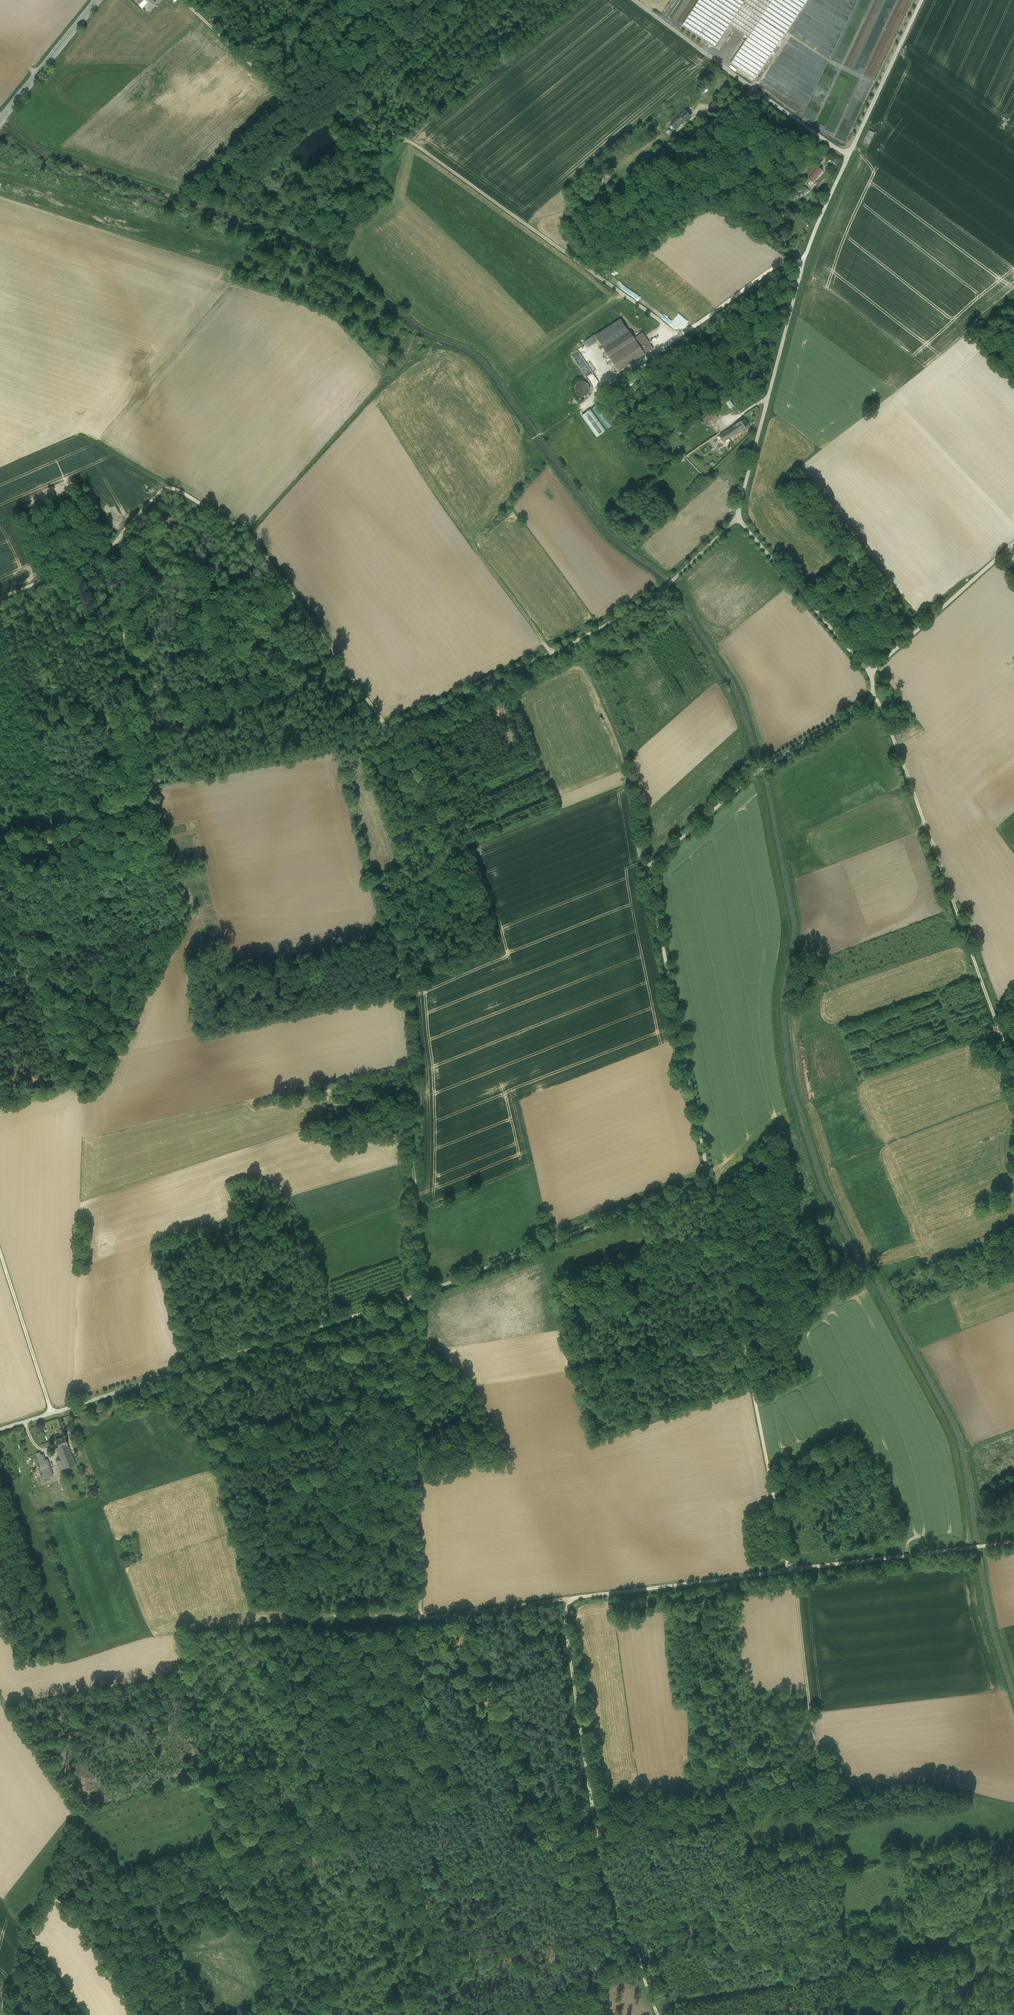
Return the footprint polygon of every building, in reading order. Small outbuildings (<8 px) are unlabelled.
[(682,26),(714,47),(729,25),(740,32),(761,0),(699,0),(682,26)] [(740,32),(748,37),(730,63),(755,80),(807,0),(761,0),(740,32)] [(686,110),(680,116),(685,121),(691,115),(686,110)] [(685,121),(680,116),(671,124),(676,129),(685,121)] [(864,142),(870,144),(875,132),(869,129),(864,142)] [(820,167),(811,178),(816,182),(825,171),(820,167)] [(808,186),(801,192),(805,197),(812,190),(808,186)] [(604,348),(628,332),(620,319),(595,335),(604,348)] [(609,356),(635,340),(634,338),(630,332),(628,332),(604,348),(609,356)] [(639,345),(647,339),(642,332),(634,338),(635,340),(639,345)] [(647,339),(639,345),(645,355),(654,349),(647,339)] [(619,372),(645,355),(639,345),(635,340),(609,356),(619,372)] [(592,384),(596,382),(598,381),(592,373),(591,370),(587,372),(586,369),(588,369),(587,367),(588,367),(591,366),(594,365),(596,369),(594,360),(590,355),(584,359),(577,349),(578,354),(580,356),(576,358),(577,361),(581,360),(585,371),(579,362),(577,362),(592,384)] [(578,394),(580,395),(582,396),(584,395),(586,394),(588,393),(589,391),(590,388),(589,386),(588,384),(586,382),(584,381),(581,381),(579,382),(577,384),(576,386),(575,388),(575,390),(576,392),(578,394)] [(598,404),(582,415),(596,436),(614,424),(613,423),(608,426),(608,425),(605,427),(597,416),(600,414),(598,412),(602,410),(598,404)] [(707,421),(709,423),(718,417),(714,411),(702,418),(704,422),(707,421)] [(747,416),(724,434),(729,441),(752,423),(747,416)] [(64,1436),(55,1439),(58,1447),(56,1448),(60,1459),(56,1461),(59,1469),(74,1463),(64,1436)] [(39,1452),(36,1453),(43,1474),(41,1474),(43,1478),(52,1475),(47,1459),(45,1460),(42,1453),(40,1454),(39,1452)]
